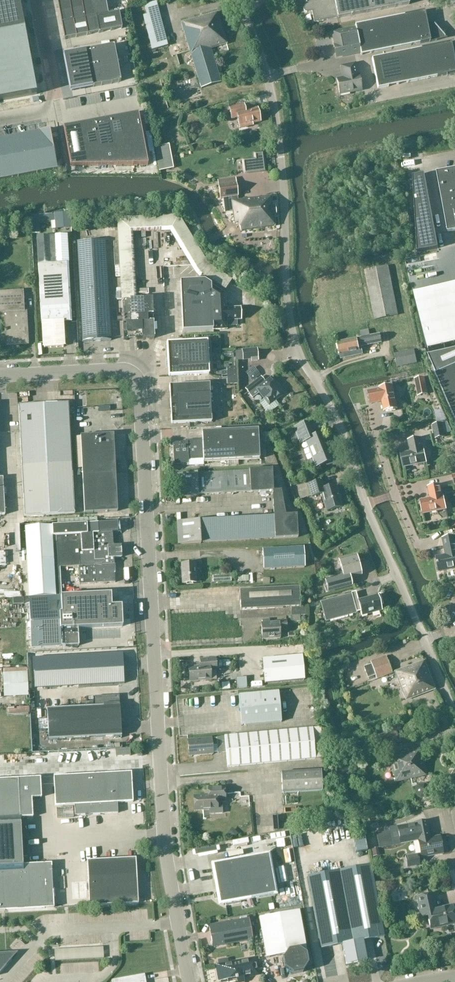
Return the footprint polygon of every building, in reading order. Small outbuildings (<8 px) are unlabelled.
[(37,94),(24,30),(22,16),(21,12),(19,4),(19,0),(0,0),(0,101),(37,94)] [(64,40),(122,29),(119,13),(108,15),(105,0),(56,0),(64,40)] [(334,0),(318,0),(305,3),(305,5),(304,7),(303,9),(303,11),(305,12),(307,13),(312,12),(314,23),(338,18),(334,0)] [(338,18),(409,5),(408,0),(334,0),(338,18)] [(153,51),(168,47),(157,4),(145,7),(147,16),(144,17),(153,51)] [(337,58),(360,53),(361,56),(439,40),(437,32),(435,30),(434,30),(433,24),(427,25),(424,12),(355,26),(355,29),(333,33),(335,46),(334,46),(337,58)] [(218,14),(183,24),(202,88),(201,89),(206,108),(227,102),(211,49),(227,44),(218,14)] [(454,75),(454,56),(451,43),(372,59),(378,89),(447,75),(447,76),(454,75)] [(72,91),(121,82),(114,46),(65,55),(72,91)] [(340,94),(341,94),(362,90),(359,75),(357,76),(355,64),(342,67),(344,78),(337,80),(340,94)] [(253,124),(261,122),(258,108),(246,111),(244,104),(229,108),(232,119),(237,118),(240,128),(253,126),(253,124)] [(138,114),(123,117),(132,166),(148,165),(138,114)] [(123,117),(108,119),(117,166),(132,166),(123,117)] [(108,119),(93,122),(101,166),(117,166),(108,119)] [(93,122),(78,125),(86,166),(101,166),(93,122)] [(78,125),(63,128),(70,167),(86,166),(78,125)] [(49,130),(0,140),(0,180),(57,169),(49,130)] [(162,171),(174,168),(169,145),(157,147),(162,171)] [(254,160),(256,172),(263,171),(261,153),(253,154),(254,160)] [(454,200),(454,169),(437,173),(442,203),(454,200)] [(439,249),(429,195),(425,175),(413,177),(418,252),(439,249)] [(232,198),(233,202),(232,202),(234,224),(239,224),(240,231),(275,227),(274,217),(276,216),(275,208),(273,207),(271,197),(239,201),(237,184),(236,184),(236,180),(219,182),(221,199),(232,198)] [(442,203),(448,233),(454,231),(454,200),(442,203)] [(225,288),(231,279),(208,265),(179,216),(116,218),(121,301),(151,299),(151,295),(137,296),(133,233),(170,232),(194,270),(199,276),(202,273),(225,288)] [(77,243),(83,340),(83,343),(111,341),(105,242),(77,243)] [(43,345),(63,344),(62,324),(71,323),(68,263),(38,264),(41,325),(42,325),(43,345)] [(375,320),(398,316),(389,266),(365,271),(375,320)] [(205,281),(180,282),(182,331),(212,330),(227,330),(226,321),(240,320),(240,308),(226,309),(225,294),(210,286),(205,281)] [(413,292),(427,353),(454,346),(454,282),(413,292)] [(15,346),(28,346),(27,312),(24,312),(23,291),(0,292),(0,314),(4,313),(6,347),(15,346)] [(151,299),(121,301),(122,308),(122,309),(124,338),(124,341),(154,339),(154,331),(157,331),(156,323),(153,324),(152,307),(152,299),(151,299)] [(259,307),(243,308),(244,348),(260,348),(259,307)] [(340,355),(345,354),(346,358),(361,355),(359,348),(383,343),(381,335),(370,337),(369,330),(361,332),(362,339),(338,343),(340,355)] [(207,341),(167,344),(168,377),(209,375),(207,341)] [(256,350),(235,353),(236,361),(251,359),(252,362),(258,362),(256,350)] [(398,368),(417,364),(415,350),(394,354),(398,368)] [(454,419),(454,367),(436,375),(454,419)] [(414,380),(418,397),(427,395),(424,378),(414,380)] [(245,390),(253,400),(260,394),(269,406),(283,395),(271,379),(261,387),(256,381),(245,390)] [(211,422),(209,384),(169,387),(171,425),(211,422)] [(379,389),(368,392),(370,404),(382,402),(384,412),(398,409),(393,385),(379,388),(379,389)] [(68,404),(18,407),(23,517),(73,515),(68,404)] [(433,425),(435,439),(445,437),(442,423),(433,425)] [(317,459),(319,465),(330,461),(320,435),(313,437),(308,424),(294,429),(300,443),(309,440),(311,446),(309,447),(314,460),(317,459)] [(201,440),(186,441),(187,444),(173,445),(173,444),(172,444),(173,460),(173,465),(186,465),(186,462),(188,462),(188,461),(202,460),(202,463),(259,460),(257,430),(201,433),(201,440)] [(112,436),(79,437),(83,514),(116,513),(112,436)] [(410,452),(401,454),(403,468),(427,463),(424,449),(423,450),(421,438),(408,441),(410,452)] [(274,493),(274,492),(273,470),(250,471),(199,474),(199,473),(176,474),(177,504),(181,504),(181,497),(200,496),(252,493),(252,494),(274,493)] [(322,481),(308,485),(312,497),(322,494),(327,511),(342,507),(336,485),(324,489),(322,481)] [(420,501),(423,514),(447,510),(444,496),(443,496),(440,485),(428,487),(430,499),(420,501)] [(274,493),(275,517),(201,521),(201,520),(182,521),(182,514),(178,514),(179,544),(202,543),(202,542),(276,539),(299,538),(298,515),(286,516),(282,492),(274,492),(274,493)] [(118,522),(98,523),(53,526),(54,543),(58,543),(59,568),(79,567),(80,585),(100,583),(116,583),(114,558),(122,558),(121,546),(114,546),(114,543),(114,544),(113,532),(118,532),(118,522)] [(45,597),(49,597),(49,596),(55,596),(52,533),(53,532),(53,526),(25,528),(29,597),(45,597)] [(439,572),(454,569),(454,536),(443,539),(446,555),(436,557),(439,572)] [(265,570),(305,568),(304,548),(264,550),(265,570)] [(356,555),(339,560),(343,575),(326,580),(329,592),(353,586),(350,578),(362,575),(356,555)] [(197,583),(196,569),(199,569),(199,563),(182,564),(183,584),(197,583)] [(241,611),(291,608),(292,616),(306,615),(306,607),(301,607),(300,587),(240,591),(241,611)] [(111,594),(29,598),(31,648),(79,646),(78,629),(122,627),(122,606),(111,606),(111,594)] [(380,606),(382,605),(379,595),(354,602),(352,594),(320,602),(326,622),(357,614),(357,612),(361,611),(362,616),(381,611),(380,606)] [(280,631),(287,630),(286,621),(279,621),(279,623),(261,624),(262,640),(280,639),(280,631)] [(122,653),(32,658),(34,689),(124,683),(122,653)] [(264,683),(304,680),(302,656),(262,659),(264,683)] [(371,662),(372,664),(364,667),(368,678),(376,675),(377,679),(393,673),(386,657),(371,662)] [(201,660),(201,666),(189,668),(190,682),(211,680),(210,673),(217,672),(216,659),(201,660)] [(424,661),(418,664),(395,672),(406,700),(435,689),(424,661)] [(235,688),(245,688),(245,678),(234,678),(235,688)] [(239,695),(241,725),(281,722),(279,692),(239,695)] [(95,707),(47,709),(49,740),(121,736),(120,706),(119,696),(95,697),(95,707)] [(224,737),(226,753),(227,767),(255,764),(295,762),(295,761),(324,758),(321,728),(292,731),(292,730),(252,734),(224,737)] [(378,735),(382,747),(397,743),(394,731),(378,735)] [(217,753),(226,753),(224,737),(217,738),(211,739),(211,738),(187,740),(189,756),(213,754),(213,753),(212,746),(217,746),(217,753)] [(451,741),(438,746),(441,754),(454,748),(451,741)] [(396,782),(425,775),(419,750),(390,757),(396,782)] [(321,771),(281,773),(282,793),(322,791),(321,771)] [(118,803),(133,802),(132,772),(54,777),(55,806),(75,805),(75,816),(118,813),(118,803)] [(54,908),(52,863),(23,865),(21,818),(33,817),(32,798),(42,798),(41,777),(0,780),(0,911),(54,908)] [(418,786),(415,790),(417,796),(421,798),(427,797),(430,793),(428,787),(424,784),(418,786)] [(225,787),(207,788),(207,795),(194,796),(194,811),(209,810),(209,815),(223,814),(222,805),(222,803),(226,803),(225,787)] [(376,834),(379,848),(418,841),(421,854),(405,857),(407,868),(420,865),(418,859),(443,854),(440,837),(434,838),(433,834),(434,833),(431,831),(430,832),(429,832),(427,821),(389,829),(389,832),(376,834)] [(275,894),(272,874),(268,855),(214,865),(217,884),(219,894),(215,894),(216,900),(220,899),(221,904),(225,903),(226,906),(241,904),(241,900),(275,894)] [(87,860),(90,906),(138,903),(136,858),(87,860)] [(362,941),(384,937),(371,865),(308,877),(321,949),(343,945),(346,964),(366,961),(362,941)] [(282,874),(283,888),(290,887),(290,873),(282,874)] [(454,923),(454,920),(452,906),(436,909),(432,893),(417,897),(421,913),(427,912),(430,929),(454,923)] [(303,972),(309,964),(307,954),(303,952),(306,951),(299,911),(259,918),(266,958),(285,955),(282,958),(284,969),(286,970),(287,974),(291,973),(293,974),(303,972)] [(213,947),(252,940),(249,920),(209,927),(213,947)] [(341,948),(332,950),(337,971),(345,969),(341,948)] [(10,961),(10,953),(0,953),(0,972),(10,961)] [(218,962),(218,965),(216,965),(219,981),(227,980),(228,981),(235,981),(244,980),(243,978),(259,975),(256,958),(228,963),(228,960),(227,960),(218,961),(218,962)]
